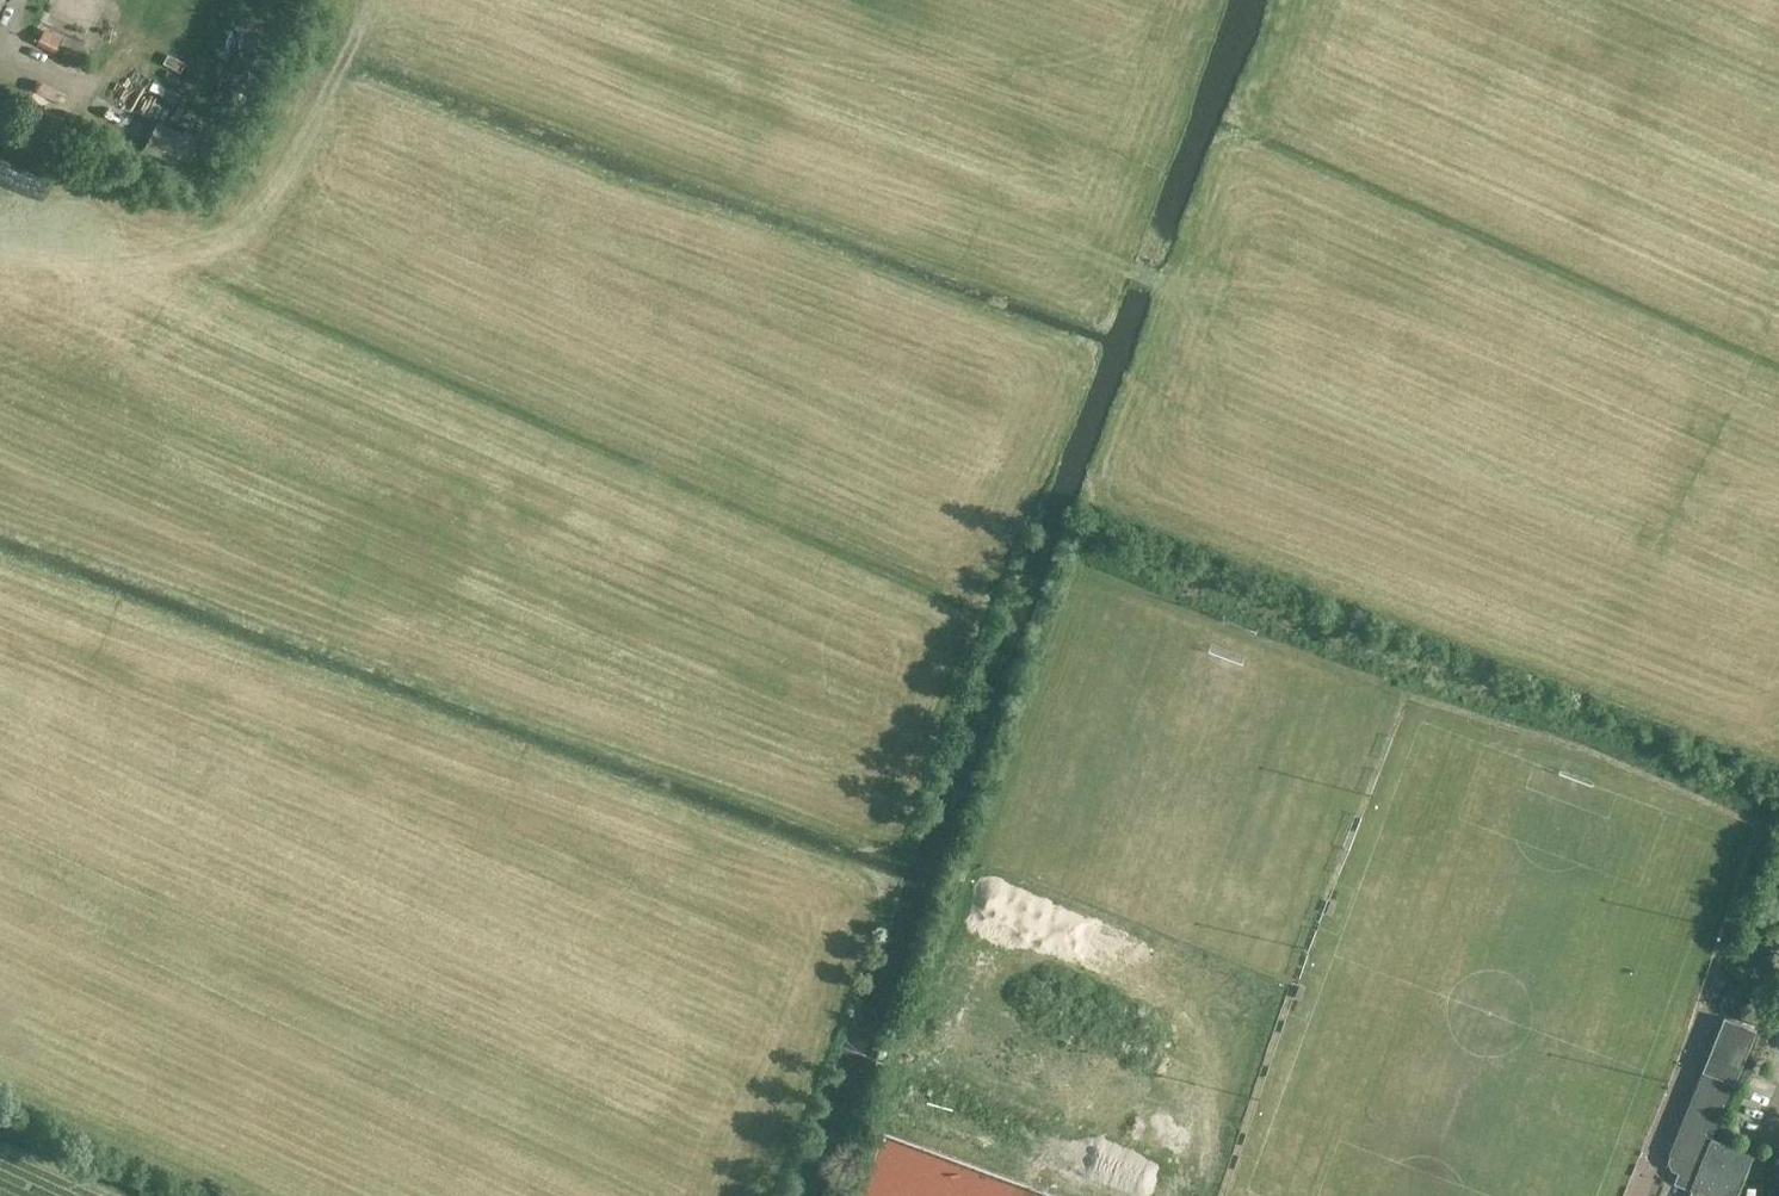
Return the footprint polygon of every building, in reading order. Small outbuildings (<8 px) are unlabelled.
[(154,122),(152,149),(177,150),(179,123),(154,122)] [(1724,1017),(1703,1071),(1735,1084),(1756,1030),(1724,1017)] [(1692,1190),(1689,1195),(1737,1195),(1753,1154),(1712,1138),(1735,1084),(1703,1071),(1669,1154),(1670,1155),(1667,1162),(1673,1172),(1678,1174),(1674,1184),(1692,1190)]
